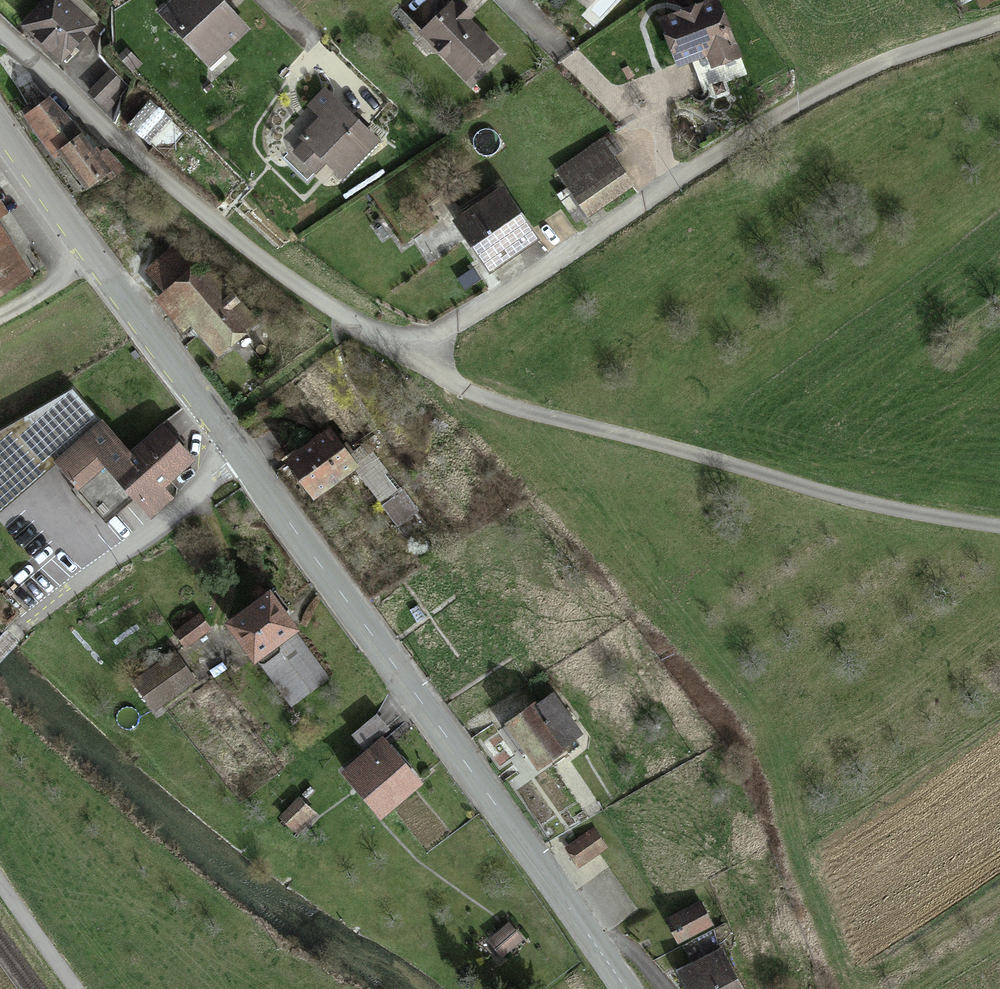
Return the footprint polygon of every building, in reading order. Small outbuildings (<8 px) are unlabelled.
[(22,32),(61,66),(93,28),(60,0),(49,0),(22,32)] [(162,14),(211,64),(247,29),(219,0),(176,0),(162,14)] [(717,0),(660,22),(676,64),(706,53),(710,64),(737,54),(717,0)] [(453,4),(423,33),(466,78),(497,48),(453,4)] [(111,70),(89,91),(102,104),(124,84),(111,70)] [(378,140),(322,91),(309,106),(321,117),(294,148),(318,169),(326,160),(345,177),(378,140)] [(50,100),(29,116),(55,153),(62,148),(82,134),(50,100)] [(151,103),(128,127),(150,148),(173,124),(151,103)] [(108,171),(82,134),(62,148),(88,185),(108,171)] [(558,175),(589,220),(628,194),(597,149),(558,175)] [(502,189),(455,220),(490,271),(537,239),(502,189)] [(31,274),(0,226),(0,294),(31,274)] [(148,275),(166,296),(202,263),(184,243),(148,275)] [(269,337),(202,263),(166,296),(156,305),(185,337),(195,327),(233,369),(269,337)] [(104,466),(149,516),(172,496),(164,487),(193,460),(164,429),(132,458),(71,392),(0,433),(0,506),(56,460),(81,486),(104,466)] [(330,431),(286,461),(312,498),(356,469),(330,431)] [(404,494),(382,510),(396,529),(418,514),(404,494)] [(269,596),(226,629),(254,665),(258,662),(291,636),(297,632),(269,596)] [(198,619),(174,638),(185,650),(208,631),(198,619)] [(291,636),(258,662),(290,704),(323,678),(291,636)] [(172,657),(131,686),(152,716),(193,686),(172,657)] [(582,740),(552,697),(507,728),(536,771),(582,740)] [(378,718),(354,740),(367,754),(391,732),(378,718)] [(379,747),(344,778),(379,818),(414,787),(379,747)] [(303,803),(281,821),(294,837),(317,819),(303,803)] [(595,831),(566,850),(577,867),(606,848),(595,831)] [(698,907),(670,923),(678,938),(706,923),(698,907)] [(510,929),(490,946),(503,960),(523,943),(510,929)] [(679,977),(685,988),(741,988),(723,955),(679,977)]
